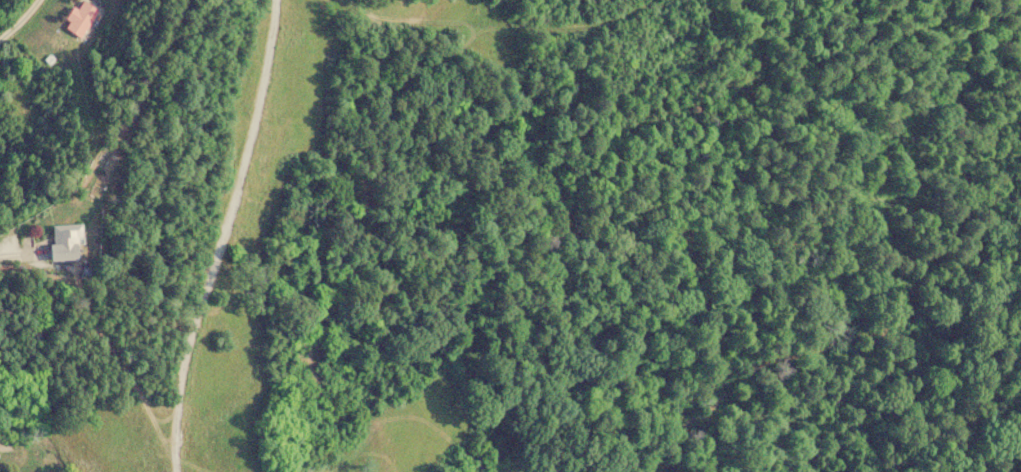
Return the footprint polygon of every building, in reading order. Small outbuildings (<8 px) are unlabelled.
[(102,12),(87,0),(86,0),(66,27),(82,39),(102,12)] [(84,260),(84,226),(55,226),(55,260),(84,260)]
